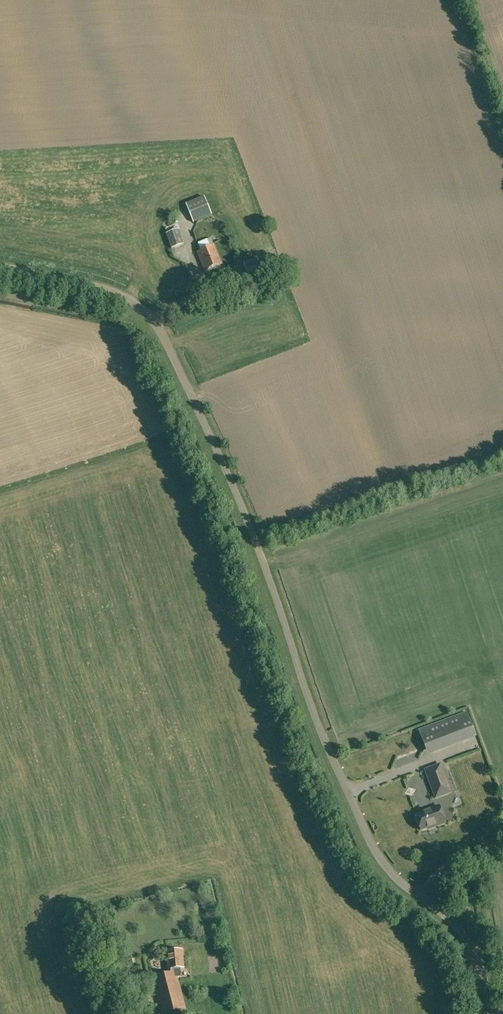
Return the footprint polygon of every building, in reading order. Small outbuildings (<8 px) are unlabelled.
[(211,215),(203,197),(184,205),(192,223),(211,215)] [(183,245),(177,230),(166,235),(171,250),(183,245)] [(210,239),(202,242),(203,247),(212,244),(210,239)] [(205,271),(221,264),(213,245),(197,252),(205,271)] [(259,273),(257,268),(261,267),(257,258),(244,263),(247,270),(246,271),(249,278),(259,273)] [(267,260),(261,262),(264,271),(270,268),(267,260)] [(477,737),(467,712),(418,730),(428,756),(477,737)] [(451,792),(440,764),(425,770),(435,798),(451,792)] [(445,822),(439,806),(428,810),(429,811),(415,816),(416,818),(415,820),(417,823),(419,824),(421,830),(434,825),(435,826),(445,822)] [(184,968),(182,950),(166,951),(168,974),(152,978),(161,1013),(166,1013),(186,1009),(177,977),(181,976),(180,968),(184,968)]
